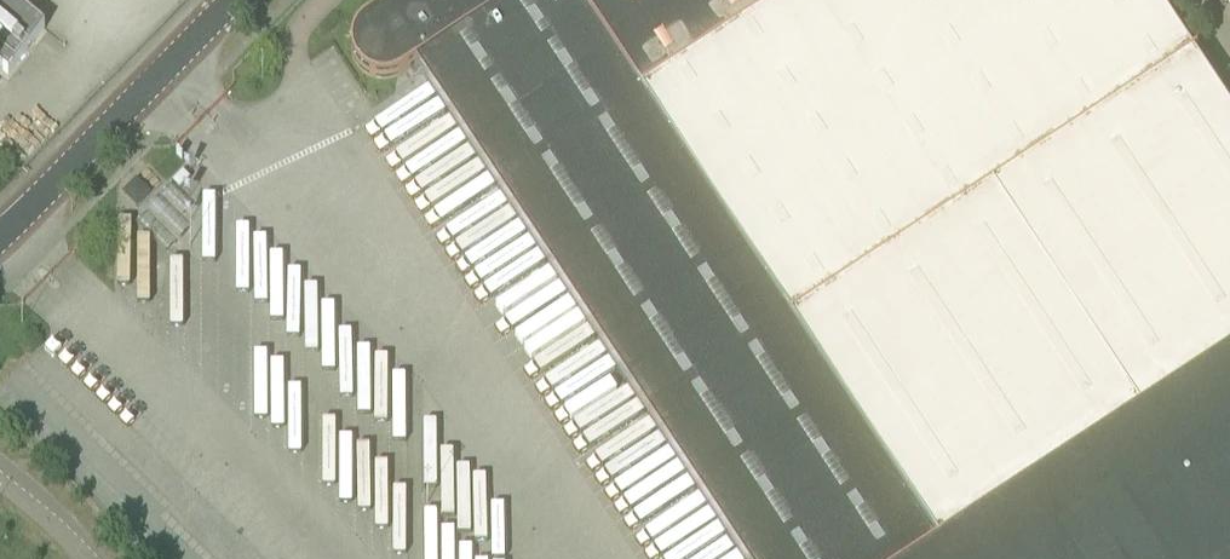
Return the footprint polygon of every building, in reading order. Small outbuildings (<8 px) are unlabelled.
[(9,75),(45,30),(8,0),(0,0),(0,68),(9,75)] [(374,79),(378,80),(384,81),(389,80),(391,80),(394,79),(398,78),(400,76),(416,66),(742,558),(1229,558),(1229,117),(1153,0),(397,0),(367,20),(364,22),(361,24),(359,27),(356,30),(355,32),(354,35),(353,38),(352,40),(352,45),(351,50),(352,55),(354,60),(356,64),(359,69),(362,72),(366,75),(368,77),(372,78),(374,79)]
